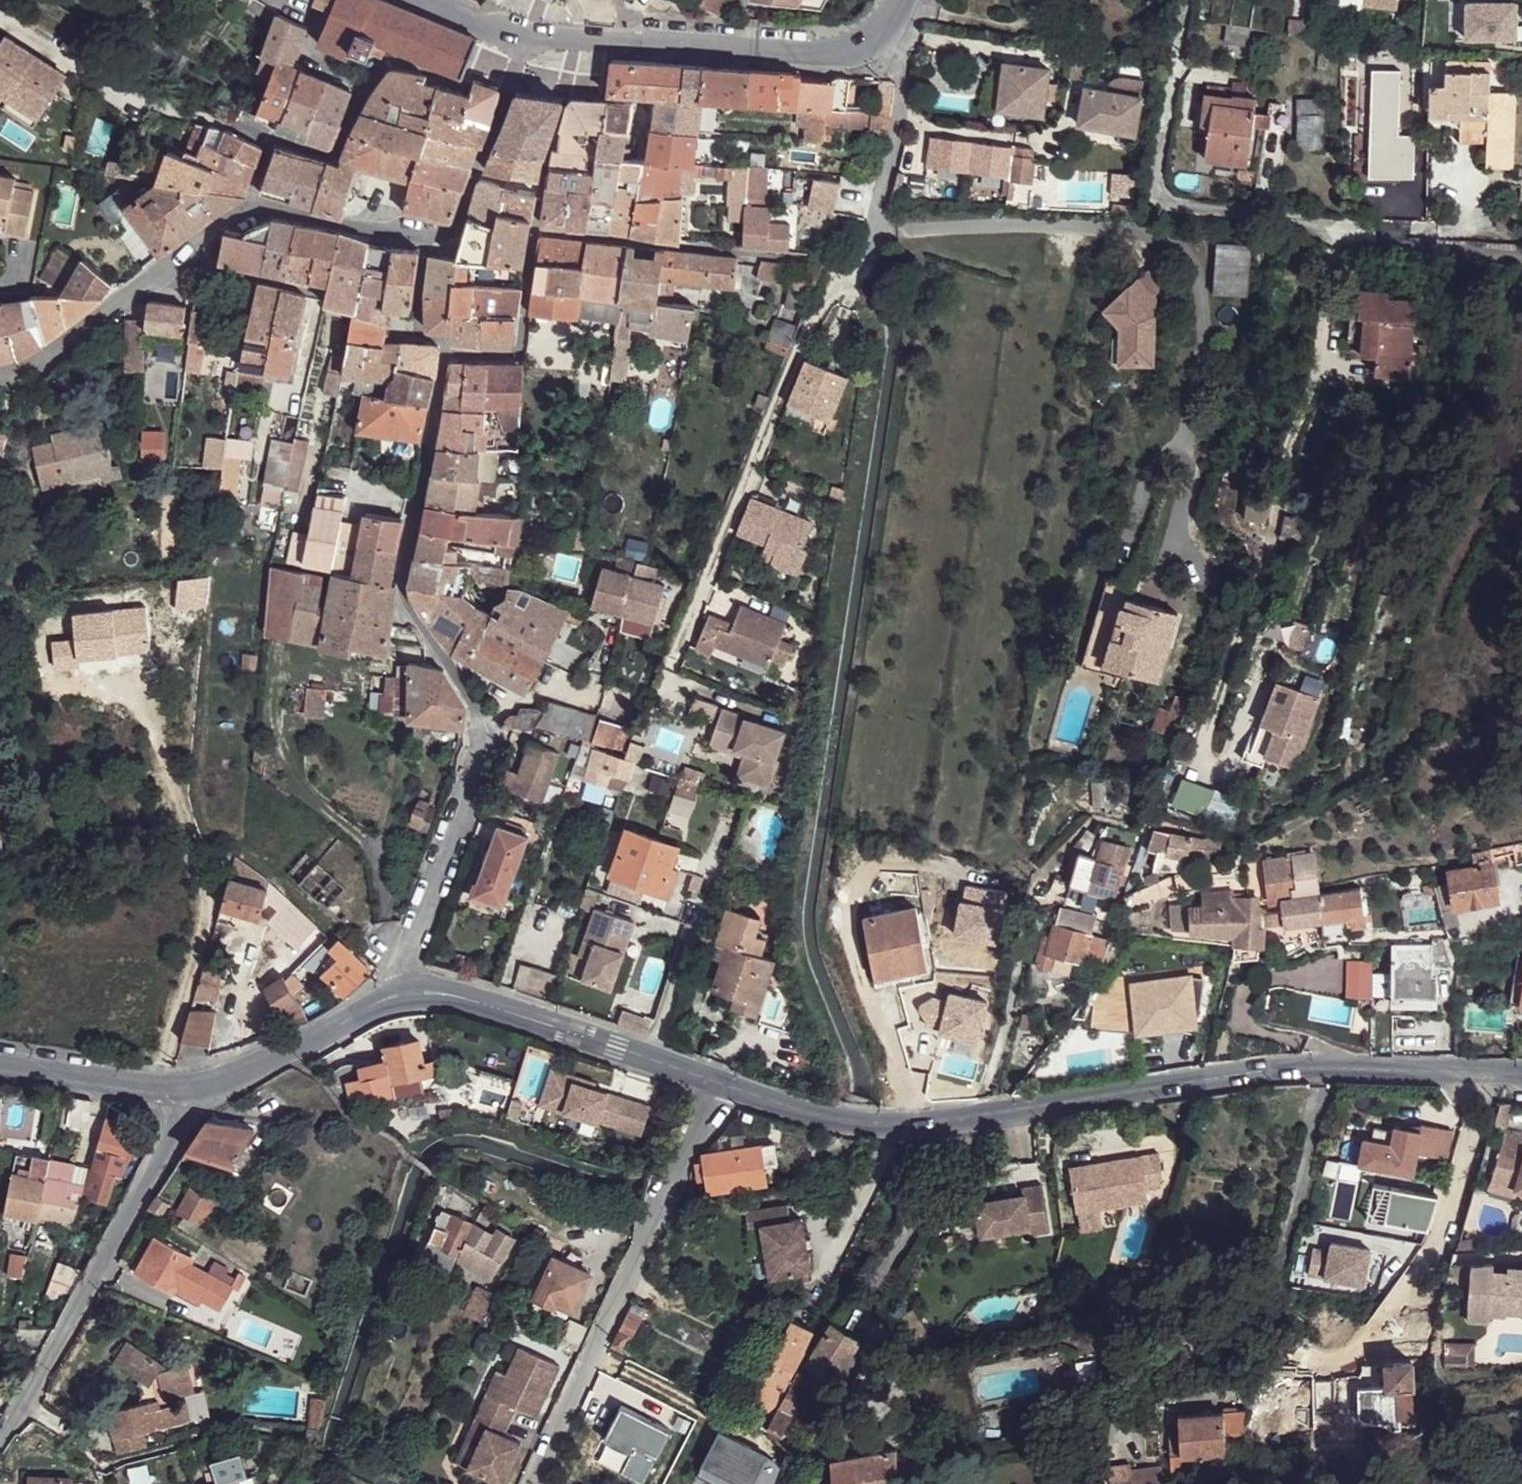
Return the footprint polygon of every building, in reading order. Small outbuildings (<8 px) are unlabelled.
[(313,3),(322,7),(326,9),(319,26),(319,30),(322,31),(334,0),(314,0),(313,3)] [(379,0),(334,0),(322,31),(317,44),(348,57),(350,51),(367,57),(370,51),(382,56),(385,47),(462,78),(477,40),(462,34),(379,0)] [(696,8),(714,18),(719,18),(734,0),(702,0),(696,8)] [(750,2),(820,10),(826,0),(751,0),(750,2)] [(1365,5),(1396,10),(1398,0),(1365,0),(1365,5)] [(1314,7),(1297,4),(1296,16),(1311,18),(1314,7)] [(1520,5),(1470,4),(1469,39),(1519,40),(1520,5)] [(277,13),(256,69),(271,75),(276,61),(290,65),(297,48),(307,26),(277,13)] [(1285,14),(1283,30),(1309,33),(1311,18),(1296,16),(1285,14)] [(1252,26),(1231,24),(1230,36),(1239,36),(1236,56),(1249,57),(1252,26)] [(0,44),(0,91),(39,116),(64,76),(4,38),(0,44)] [(651,95),(654,62),(612,60),(608,93),(651,95)] [(1043,68),(998,60),(990,106),(1034,115),(1043,68)] [(1430,84),(1430,109),(1460,111),(1460,118),(1459,138),(1486,140),(1485,167),(1510,169),(1514,92),(1488,92),(1490,61),(1447,60),(1445,85),(1430,84)] [(255,115),(278,125),(300,69),(290,65),(276,61),(271,75),(255,115)] [(681,96),(684,65),(654,62),(651,95),(657,96),(681,96)] [(657,96),(652,127),(697,130),(702,100),(705,66),(684,65),(681,96),(657,96)] [(750,69),(705,66),(702,100),(748,103),(750,69)] [(306,137),(326,80),(300,69),(278,125),(306,137)] [(748,103),(796,108),(796,107),(801,107),(805,108),(826,110),(827,110),(829,100),(831,83),(804,79),(800,73),(750,69),(748,103)] [(350,135),(419,152),(427,122),(438,87),(424,84),(425,77),(393,71),(388,73),(371,96),(350,135)] [(850,78),(838,77),(831,83),(829,100),(847,101),(850,78)] [(330,146),(351,90),(326,80),(306,137),(330,146)] [(427,122),(481,143),(489,123),(497,90),(472,82),(467,96),(438,87),(427,122)] [(1205,131),(1200,157),(1241,163),(1247,125),(1263,127),(1265,113),(1250,111),(1252,101),(1239,99),(1241,85),(1227,83),(1226,89),(1204,86),(1202,94),(1195,129),(1205,131)] [(1137,96),(1081,85),(1074,122),(1130,133),(1137,96)] [(493,149),(543,155),(562,99),(516,92),(493,149)] [(568,105),(561,129),(600,130),(600,129),(603,129),(609,101),(608,101),(573,100),(568,105)] [(633,102),(609,101),(603,129),(625,131),(629,131),(630,128),(633,102)] [(878,102),(876,114),(892,116),(893,104),(878,102)] [(805,108),(801,107),(799,124),(806,125),(805,138),(807,139),(823,139),(823,138),(824,128),(825,123),(826,110),(805,108)] [(1430,109),(1430,115),(1460,118),(1460,111),(1430,109)] [(825,123),(870,129),(871,114),(827,110),(826,110),(825,123)] [(871,114),(870,129),(877,131),(888,132),(892,116),(876,114),(871,114)] [(1318,149),(1319,117),(1297,116),(1295,147),(1318,149)] [(419,152),(472,164),(479,144),(480,144),(481,143),(427,122),(419,152)] [(168,151),(157,182),(160,183),(206,190),(244,196),(254,165),(220,148),(227,131),(196,124),(182,156),(168,151)] [(697,130),(652,127),(647,159),(646,160),(678,162),(690,163),(693,163),(697,130)] [(554,151),(551,171),(594,173),(597,156),(600,130),(561,129),(558,150),(554,151)] [(597,156),(619,159),(619,157),(621,158),(623,147),(625,131),(603,129),(600,129),(600,130),(597,156)] [(254,165),(260,146),(227,131),(220,148),(254,165)] [(419,152),(350,135),(340,160),(357,166),(410,181),(413,173),(419,152)] [(1016,149),(937,138),(936,151),(932,151),(930,165),(973,171),(973,173),(1013,179),(1015,158),(1016,149)] [(260,191),(291,200),(305,156),(275,146),(260,191)] [(632,148),(623,147),(621,158),(630,158),(632,148)] [(40,156),(68,160),(69,152),(42,148),(40,156)] [(538,178),(541,156),(543,156),(543,155),(493,149),(485,166),(486,170),(507,174),(520,176),(538,178)] [(463,187),(472,164),(419,152),(413,173),(463,187)] [(291,200),(313,207),(328,164),(305,156),(291,200)] [(587,229),(608,231),(619,159),(597,156),(594,173),(592,190),(587,229)] [(608,231),(630,232),(636,196),(642,158),(630,158),(621,158),(619,157),(619,159),(608,231)] [(659,196),(676,196),(678,162),(646,160),(647,159),(642,158),(636,196),(659,196)] [(1037,161),(1015,158),(1013,179),(1034,182),(1037,161)] [(313,207),(341,215),(357,166),(340,160),(338,166),(336,166),(328,164),(313,207)] [(129,177),(131,166),(107,163),(106,174),(129,177)] [(715,176),(716,165),(693,163),(690,163),(689,174),(715,176)] [(731,166),(716,165),(715,176),(731,177),(731,166)] [(747,167),(731,166),(731,177),(730,205),(745,206),(747,167)] [(743,236),(743,246),(788,252),(790,222),(770,219),(771,207),(759,205),(761,167),(747,166),(747,167),(745,206),(744,221),(743,236)] [(551,171),(548,187),(571,189),(592,190),(594,173),(551,171)] [(4,217),(2,223),(1,232),(23,236),(31,188),(11,184),(14,174),(0,172),(0,216),(4,217)] [(403,210),(440,220),(450,220),(463,187),(413,173),(410,181),(403,210)] [(479,176),(456,256),(456,259),(464,259),(491,261),(513,261),(522,263),(530,218),(500,212),(504,187),(479,176)] [(115,191),(127,206),(144,193),(142,189),(136,182),(128,180),(115,191)] [(160,253),(214,214),(204,201),(206,190),(160,183),(153,187),(144,193),(127,206),(129,210),(160,253)] [(151,183),(142,189),(144,193),(153,187),(151,183)] [(530,218),(535,192),(504,187),(500,212),(530,218)] [(542,225),(566,227),(571,189),(548,187),(542,225)] [(566,227),(587,229),(592,190),(571,189),(566,227)] [(204,201),(214,214),(244,196),(206,190),(204,201)] [(127,206),(115,191),(97,203),(111,223),(129,210),(127,206)] [(630,232),(654,237),(659,196),(636,196),(630,232)] [(654,237),(680,241),(681,196),(676,196),(659,196),(654,237)] [(745,206),(730,205),(729,221),(744,221),(745,206)] [(203,254),(261,268),(272,219),(250,227),(243,232),(225,228),(203,254)] [(297,222),(272,219),(261,268),(286,274),(292,246),(297,222)] [(312,278),(329,282),(332,268),(340,231),(322,227),(297,222),(292,246),(317,252),(312,278)] [(356,238),(340,231),(332,268),(350,272),(356,238)] [(541,237),(537,262),(584,265),(588,242),(541,237)] [(369,242),(356,238),(350,272),(347,290),(360,292),(363,271),(369,242)] [(389,272),(393,246),(369,242),(363,271),(389,272)] [(629,246),(588,242),(584,265),(580,292),(579,294),(581,294),(624,301),(629,246)] [(312,278),(317,252),(292,246),(286,274),(312,278)] [(393,246),(389,272),(384,306),(386,306),(411,307),(420,247),(393,246)] [(629,246),(624,301),(622,321),(619,320),(612,360),(626,362),(630,339),(628,339),(630,324),(650,327),(650,332),(672,336),(685,338),(689,319),(692,307),(683,306),(665,303),(665,302),(656,301),(659,277),(663,249),(629,246)] [(1253,247),(1220,246),(1216,296),(1248,298),(1253,247)] [(80,261),(59,249),(42,281),(55,288),(64,291),(80,261)] [(673,251),(663,249),(659,277),(669,278),(673,251)] [(738,257),(673,251),(669,278),(735,284),(737,273),(738,257)] [(429,253),(423,293),(452,296),(452,295),(454,295),(455,281),(456,269),(456,259),(456,256),(429,253)] [(62,296),(104,296),(102,292),(110,283),(111,282),(82,257),(80,261),(64,291),(62,296)] [(520,283),(522,263),(513,261),(511,277),(489,276),(491,261),(464,259),(464,265),(460,265),(460,269),(456,269),(455,281),(520,283)] [(464,259),(456,259),(456,269),(460,269),(460,265),(464,265),(464,259)] [(793,263),(761,260),(758,266),(756,278),(788,283),(793,263)] [(513,261),(491,261),(489,276),(511,277),(513,261)] [(584,265),(537,262),(533,286),(580,292),(584,265)] [(1154,267),(1141,279),(1157,297),(1171,285),(1154,267)] [(329,282),(325,300),(324,304),(339,306),(354,309),(355,308),(358,308),(360,292),(347,290),(350,272),(332,268),(329,282)] [(363,271),(360,292),(358,308),(355,308),(354,309),(354,312),(385,321),(386,306),(384,306),(389,272),(363,271)] [(250,280),(239,279),(236,290),(247,293),(250,280)] [(1140,279),(1107,309),(1122,326),(1122,337),(1121,363),(1155,363),(1157,297),(1141,279),(1140,279)] [(259,282),(250,280),(247,293),(256,295),(259,282)] [(516,316),(520,283),(455,281),(454,295),(452,295),(452,296),(451,312),(483,315),(516,316)] [(282,288),(259,282),(256,295),(240,365),(265,369),(282,288)] [(791,285),(786,304),(803,310),(813,288),(791,285)] [(533,286),(529,312),(577,317),(578,314),(581,294),(579,294),(580,292),(533,286)] [(55,288),(51,296),(62,296),(64,291),(55,288)] [(307,295),(282,288),(265,369),(274,371),(289,374),(307,295)] [(1411,367),(1416,322),(1419,322),(1422,303),(1391,299),(1392,293),(1364,290),(1360,317),(1368,318),(1363,355),(1379,357),(1378,365),(1411,367)] [(665,302),(665,303),(683,306),(684,294),(667,292),(665,302)] [(425,330),(450,333),(451,341),(452,342),(451,312),(452,296),(423,293),(425,330)] [(624,301),(581,294),(578,314),(594,316),(602,316),(619,319),(619,320),(622,321),(624,301)] [(34,302),(43,341),(104,296),(62,296),(51,296),(33,297),(34,302)] [(186,305),(149,300),(145,327),(183,332),(186,305)] [(19,356),(43,341),(34,302),(3,304),(19,356)] [(3,304),(0,305),(0,362),(19,356),(3,304)] [(219,313),(193,310),(189,342),(200,343),(214,346),(219,313)] [(381,340),(385,321),(354,312),(349,339),(381,341),(381,340)] [(452,342),(482,344),(483,315),(451,312),(452,342)] [(513,347),(516,316),(483,315),(482,344),(513,347)] [(602,333),(602,316),(594,316),(591,331),(602,333)] [(126,366),(144,367),(145,327),(145,318),(125,318),(126,366)] [(770,335),(768,337),(788,346),(795,328),(775,320),(770,335)] [(768,337),(770,335),(767,335),(763,345),(785,354),(788,346),(768,337)] [(685,338),(672,336),(671,348),(682,351),(684,351),(686,339),(685,338)] [(1121,363),(1122,337),(1114,336),(1114,362),(1121,363)] [(343,374),(353,376),(353,377),(393,379),(396,371),(401,342),(381,340),(381,341),(349,339),(346,357),(343,374)] [(200,343),(189,342),(185,369),(196,371),(200,343)] [(396,371),(433,377),(438,345),(401,342),(396,371)] [(346,357),(332,355),(325,393),(338,396),(340,386),(343,374),(346,357)] [(804,357),(786,402),(822,417),(828,419),(829,416),(846,375),(804,357)] [(609,381),(612,360),(602,358),(599,379),(609,381)] [(325,361),(312,359),(309,373),(322,375),(325,361)] [(444,408),(461,409),(462,394),(485,396),(485,404),(492,405),(491,426),(518,426),(519,418),(520,405),(522,365),(521,365),(450,362),(444,408)] [(237,371),(237,368),(223,365),(218,393),(233,396),(235,385),(237,371)] [(274,371),(265,369),(240,365),(238,365),(237,368),(237,371),(235,385),(270,393),(274,371)] [(390,398),(426,405),(433,377),(396,371),(393,379),(390,398)] [(390,398),(393,379),(353,377),(353,376),(343,374),(340,386),(364,391),(364,392),(390,398)] [(420,438),(426,405),(390,398),(364,392),(357,431),(358,431),(420,438)] [(462,394),(461,409),(484,411),(485,404),(485,396),(462,394)] [(786,402),(780,416),(816,430),(822,417),(786,402)] [(461,409),(444,408),(437,446),(479,449),(484,449),(483,429),(480,429),(484,411),(461,409)] [(0,415),(0,455),(4,456),(12,415),(0,415)] [(828,419),(825,426),(831,428),(835,419),(829,416),(828,419)] [(33,446),(42,487),(54,485),(65,481),(112,471),(109,455),(111,454),(108,446),(103,423),(85,427),(87,435),(54,441),(33,446)] [(85,427),(53,434),(54,441),(87,435),(85,427)] [(158,435),(141,434),(141,437),(140,450),(140,464),(157,465),(158,435)] [(224,454),(243,457),(245,439),(226,436),(224,450),(223,454),(224,454)] [(290,464),(294,443),(281,440),(273,439),(270,460),(290,464)] [(308,441),(295,439),(294,443),(290,464),(285,489),(298,491),(308,441)] [(475,475),(479,449),(437,446),(432,472),(475,475)] [(479,449),(475,475),(486,475),(489,450),(484,449),(479,449)] [(219,502),(236,504),(243,457),(224,454),(219,502)] [(523,466),(525,459),(514,458),(513,466),(523,466)] [(290,464),(270,460),(262,503),(281,506),(282,495),(285,489),(290,464)] [(586,479),(595,481),(595,479),(596,473),(596,471),(588,469),(586,479)] [(475,475),(432,472),(426,504),(472,511),(477,476),(475,475)] [(485,478),(477,476),(472,511),(480,512),(485,478)] [(812,517),(750,492),(737,525),(768,537),(765,543),(776,548),(771,558),(800,569),(809,545),(803,542),(812,517)] [(344,501),(317,496),(315,506),(342,511),(344,501)] [(421,529),(447,532),(447,534),(497,540),(513,543),(514,543),(518,516),(517,516),(480,512),(472,511),(426,504),(421,529)] [(339,525),(342,511),(315,506),(308,540),(304,557),(304,561),(328,567),(330,566),(339,525)] [(358,542),(396,549),(401,520),(365,514),(363,525),(362,525),(358,542)] [(349,528),(339,525),(330,566),(328,567),(327,570),(334,571),(334,572),(347,575),(348,574),(355,541),(357,528),(349,528)] [(415,557),(453,561),(456,550),(446,549),(446,546),(445,545),(447,534),(447,532),(421,529),(415,557)] [(292,535),(288,553),(304,557),(308,540),(292,535)] [(610,548),(620,549),(622,539),(612,538),(610,548)] [(513,543),(497,540),(495,553),(511,556),(513,543)] [(390,624),(396,582),(390,581),(396,549),(358,542),(352,574),(348,574),(347,575),(334,572),(330,593),(327,607),(318,605),(321,591),(323,576),(269,566),(263,632),(349,650),(350,643),(386,651),(390,624)] [(776,548),(765,543),(761,554),(771,558),(776,548)] [(511,556),(495,553),(494,558),(501,559),(511,561),(511,556)] [(594,603),(624,611),(637,560),(621,556),(617,568),(604,565),(594,603)] [(451,647),(475,604),(463,597),(468,577),(471,564),(453,561),(415,557),(409,586),(414,598),(427,619),(451,647)] [(509,572),(511,561),(501,559),(499,569),(509,572)] [(663,569),(645,564),(645,563),(637,560),(624,611),(661,622),(667,596),(663,594),(666,584),(659,582),(663,569)] [(328,567),(304,561),(303,566),(327,570),(328,567)] [(509,572),(499,569),(471,564),(468,577),(507,585),(509,572)] [(1082,668),(1107,675),(1109,668),(1108,667),(1120,624),(1116,623),(1124,598),(1128,599),(1130,591),(1131,591),(1135,580),(1109,573),(1082,668)] [(182,578),(163,580),(165,598),(184,597),(182,582),(182,578)] [(523,590),(507,585),(506,597),(495,604),(490,612),(466,656),(526,689),(568,610),(523,590)] [(330,593),(321,591),(318,605),(327,607),(330,593)] [(1131,591),(1130,591),(1128,599),(1153,607),(1156,598),(1131,591)] [(1159,681),(1178,614),(1153,607),(1128,599),(1124,598),(1116,623),(1120,624),(1108,667),(1109,668),(1159,681)] [(117,652),(149,648),(145,603),(74,609),(76,635),(53,637),(56,664),(79,662),(79,656),(117,652)] [(490,612),(475,604),(451,647),(466,656),(490,612)] [(731,623),(712,615),(702,634),(719,641),(718,645),(772,668),(776,660),(789,665),(797,647),(783,642),(790,626),(744,606),(737,625),(734,633),(728,631),(731,623)] [(737,625),(731,623),(728,631),(734,633),(737,625)] [(605,642),(594,634),(589,646),(599,652),(605,642)] [(719,641),(702,634),(697,648),(714,654),(718,645),(719,641)] [(149,648),(117,652),(119,666),(151,663),(149,648)] [(423,665),(408,663),(408,720),(463,727),(466,705),(443,670),(423,665)] [(1107,675),(1105,682),(1115,685),(1117,678),(1107,675)] [(1319,701),(1276,684),(1259,728),(1273,733),(1263,760),(1265,761),(1293,772),(1319,701)] [(324,690),(308,689),(306,706),(305,714),(321,715),(324,690)] [(693,693),(687,710),(711,718),(717,701),(693,693)] [(1151,733),(1172,740),(1186,703),(1175,699),(1170,714),(1158,710),(1151,733)] [(594,715),(548,702),(544,710),(537,708),(524,707),(518,707),(516,715),(512,726),(534,726),(590,742),(592,733),(590,732),(594,715)] [(721,704),(715,724),(737,731),(731,747),(743,751),(742,755),(736,773),(768,783),(775,761),(773,760),(783,728),(744,715),(745,712),(721,704)] [(512,726),(516,715),(508,714),(498,724),(499,726),(512,726)] [(800,720),(787,715),(785,724),(799,728),(800,720)] [(597,718),(594,727),(608,731),(604,746),(623,751),(631,730),(597,718)] [(737,731),(715,724),(708,742),(742,755),(743,751),(731,747),(737,731)] [(592,733),(590,742),(604,746),(608,731),(594,727),(592,733)] [(557,754),(527,743),(509,793),(539,804),(557,754)] [(631,763),(632,761),(603,751),(592,748),(582,780),(617,791),(622,777),(626,778),(631,763)] [(789,751),(788,762),(794,763),(796,753),(789,751)] [(698,784),(631,763),(626,778),(693,800),(698,784)] [(685,763),(681,773),(701,779),(704,769),(685,763)] [(1179,775),(1168,802),(1232,829),(1244,802),(1179,775)] [(1089,782),(1091,808),(1103,807),(1101,782),(1089,782)] [(428,801),(419,798),(409,823),(418,827),(417,828),(426,831),(430,820),(421,817),(426,804),(428,801)] [(426,804),(421,817),(430,820),(435,807),(426,804)] [(475,884),(494,891),(490,901),(502,905),(527,835),(496,825),(475,884)] [(676,845),(629,829),(614,873),(650,884),(647,894),(668,902),(680,866),(671,863),(676,845)] [(1087,832),(1076,848),(1085,855),(1096,838),(1087,832)] [(1153,869),(1179,870),(1181,859),(1186,860),(1189,837),(1171,834),(1169,838),(1166,852),(1158,851),(1156,856),(1153,869)] [(1166,852),(1169,838),(1154,835),(1149,854),(1156,856),(1158,851),(1166,852)] [(299,883),(345,926),(372,898),(366,868),(355,849),(340,837),(299,883)] [(1204,841),(1189,837),(1186,860),(1200,862),(1201,859),(1204,841)] [(1219,843),(1204,841),(1201,859),(1216,856),(1219,843)] [(1130,850),(1102,842),(1096,860),(1090,878),(1093,878),(1119,885),(1130,850)] [(1487,851),(1472,854),(1474,867),(1490,865),(1489,860),(1487,851)] [(1312,854),(1264,860),(1269,902),(1279,901),(1318,896),(1317,894),(1317,888),(1312,854)] [(1096,860),(1078,855),(1068,886),(1089,892),(1093,878),(1090,878),(1096,860)] [(269,881),(234,856),(229,877),(266,890),(269,881)] [(1474,867),(1446,872),(1448,887),(1452,907),(1497,900),(1492,865),(1490,865),(1474,867)] [(1156,870),(1144,875),(1148,885),(1160,880),(1156,870)] [(650,884),(616,874),(609,895),(643,907),(647,894),(650,884)] [(266,890),(229,877),(220,906),(241,913),(259,919),(267,894),(267,890),(266,890)] [(1119,885),(1093,878),(1089,892),(1114,897),(1119,885)] [(287,898),(269,881),(266,890),(267,890),(267,894),(281,905),(287,898)] [(494,891),(475,884),(471,893),(490,901),(494,891)] [(1452,907),(1448,887),(1436,889),(1441,909),(1452,907)] [(1360,888),(1317,894),(1318,896),(1320,920),(1346,917),(1347,924),(1364,923),(1360,888)] [(1191,905),(1193,929),(1235,934),(1235,941),(1261,943),(1262,926),(1262,914),(1263,910),(1255,905),(1257,896),(1248,896),(1234,896),(1234,891),(1204,892),(1204,905),(1191,905)] [(1281,912),(1282,924),(1320,920),(1318,896),(1279,901),(1281,912)] [(315,926),(287,898),(281,905),(268,921),(295,947),(315,926)] [(1193,929),(1191,905),(1191,902),(1172,903),(1173,928),(1193,929)] [(220,906),(216,922),(236,928),(241,913),(220,906)] [(631,919),(592,906),(576,953),(586,956),(580,976),(608,986),(631,919)] [(719,943),(730,947),(731,945),(759,954),(764,938),(754,935),(759,918),(729,907),(719,943)] [(873,969),(908,961),(907,955),(924,951),(915,909),(862,920),(873,969)] [(1281,912),(1262,914),(1262,926),(1282,924),(1281,912)] [(1089,921),(1063,914),(1060,924),(1086,932),(1089,921)] [(1082,962),(1090,933),(1086,932),(1060,924),(1055,923),(1047,947),(1041,945),(1036,961),(1039,966),(1046,968),(1050,953),(1082,962)] [(342,995),(369,970),(348,947),(338,938),(328,947),(337,957),(320,973),(342,995)] [(1431,940),(1432,943),(1431,975),(1435,974),(1435,964),(1447,965),(1447,951),(1442,939),(1431,940)] [(730,947),(719,943),(715,957),(726,960),(730,947)] [(1435,998),(1435,974),(1431,975),(1432,943),(1391,943),(1390,996),(1435,998)] [(752,1014),(755,1015),(773,958),(759,954),(731,945),(730,947),(726,960),(716,989),(716,990),(736,996),(733,1006),(733,1008),(738,1010),(752,1014)] [(928,969),(924,951),(907,955),(908,961),(911,972),(928,969)] [(996,961),(974,959),(973,971),(995,972),(996,962),(996,961)] [(1521,994),(1521,960),(1518,959),(1509,1002),(1521,994)] [(521,962),(513,986),(545,999),(553,975),(521,962)] [(1373,1001),(1373,969),(1373,966),(1349,966),(1348,1001),(1373,1001)] [(222,972),(203,967),(193,1000),(218,1001),(222,972)] [(995,972),(973,971),(969,1002),(992,1005),(995,972)] [(298,982),(291,974),(284,981),(290,990),(298,982)] [(1190,976),(1130,984),(1132,1011),(1135,1033),(1195,1026),(1190,976)] [(288,1033),(307,1022),(290,990),(284,981),(282,977),(276,980),(264,988),(288,1033)] [(736,996),(716,990),(714,995),(721,998),(721,1003),(733,1006),(736,996)] [(1509,1002),(1521,1005),(1521,994),(1509,1002)] [(1132,1011),(1091,1007),(1088,1029),(1135,1033),(1132,1011)] [(211,1047),(216,1011),(191,1010),(181,1043),(211,1047)] [(1020,1012),(1018,1028),(1027,1029),(1029,1013),(1020,1012)] [(618,1014),(614,1026),(616,1026),(632,1032),(639,1034),(641,1034),(649,1025),(618,1014)] [(1040,1018),(1041,1027),(1055,1023),(1054,1015),(1040,1018)] [(419,1041),(385,1050),(387,1059),(387,1062),(390,1074),(394,1084),(420,1078),(438,1074),(436,1063),(425,1065),(419,1041)] [(355,1104),(397,1095),(394,1084),(390,1074),(387,1062),(361,1068),(364,1080),(350,1083),(355,1104)] [(553,1071),(542,1105),(575,1117),(576,1115),(609,1126),(609,1125),(644,1137),(652,1108),(608,1094),(605,1101),(593,1097),(596,1090),(597,1086),(553,1071)] [(420,1078),(394,1084),(397,1095),(397,1097),(423,1091),(420,1078)] [(596,1090),(593,1097),(605,1101),(608,1094),(596,1090)] [(515,1097),(511,1114),(521,1117),(526,1100),(515,1097)] [(70,1124),(90,1127),(94,1101),(73,1099),(70,1124)] [(441,1108),(443,1118),(455,1116),(454,1106),(441,1108)] [(209,1122),(190,1150),(235,1165),(237,1162),(244,1165),(249,1156),(242,1152),(254,1130),(209,1122)] [(1360,1139),(1357,1165),(1410,1173),(1413,1151),(1443,1155),(1448,1127),(1417,1122),(1416,1129),(1391,1125),(1390,1130),(1370,1127),(1368,1140),(1360,1139)] [(133,1127),(104,1128),(91,1167),(91,1169),(104,1170),(117,1179),(141,1145),(142,1137),(131,1135),(133,1127)] [(1500,1135),(1489,1177),(1514,1184),(1512,1192),(1521,1194),(1521,1141),(1500,1135)] [(697,1162),(693,1162),(696,1182),(706,1180),(708,1193),(765,1184),(762,1164),(777,1162),(773,1142),(702,1154),(703,1158),(697,1159),(697,1162)] [(191,1159),(194,1154),(186,1151),(183,1156),(191,1159)] [(47,1177),(51,1160),(17,1154),(6,1212),(38,1219),(43,1200),(47,1177)] [(1070,1167),(1077,1216),(1080,1215),(1098,1212),(1147,1202),(1145,1189),(1156,1187),(1160,1177),(1156,1154),(1102,1162),(1102,1170),(1092,1172),(1091,1164),(1070,1167)] [(47,1177),(73,1182),(76,1164),(51,1160),(47,1177)] [(1102,1162),(1091,1164),(1092,1172),(1102,1170),(1102,1162)] [(91,1167),(76,1164),(73,1182),(86,1185),(91,1169),(91,1167)] [(187,1178),(174,1169),(161,1191),(173,1199),(187,1178)] [(43,1200),(79,1207),(86,1185),(73,1182),(47,1177),(43,1200)] [(1514,1184),(1489,1177),(1485,1191),(1510,1198),(1512,1192),(1514,1184)] [(1366,1184),(1375,1219),(1423,1226),(1426,1207),(1429,1207),(1431,1193),(1366,1184)] [(696,1185),(687,1186),(687,1202),(699,1200),(696,1185)] [(975,1203),(980,1235),(1028,1227),(1029,1235),(1048,1232),(1039,1186),(1021,1189),(1022,1196),(975,1203)] [(192,1189),(179,1211),(186,1216),(201,1225),(214,1202),(211,1200),(192,1189)] [(170,1203),(159,1195),(150,1208),(162,1216),(170,1203)] [(38,1219),(64,1223),(65,1221),(73,1222),(79,1207),(43,1200),(38,1219)] [(787,1201),(743,1208),(745,1224),(760,1222),(770,1281),(814,1274),(802,1213),(790,1214),(787,1201)] [(426,1257),(455,1271),(462,1255),(469,1241),(476,1225),(447,1212),(426,1257)] [(1098,1212),(1080,1215),(1083,1232),(1101,1229),(1098,1212)] [(469,1241),(504,1264),(516,1241),(500,1231),(496,1236),(476,1225),(469,1241)] [(546,1235),(539,1232),(536,1239),(543,1243),(546,1235)] [(157,1237),(136,1273),(176,1295),(182,1283),(194,1264),(197,1259),(157,1237)] [(496,1277),(504,1264),(469,1241),(462,1255),(496,1277)] [(1457,1245),(1454,1255),(1476,1253),(1475,1241),(1458,1242),(1457,1245)] [(1329,1254),(1313,1250),(1305,1276),(1360,1291),(1370,1256),(1331,1245),(1329,1254)] [(8,1276),(23,1280),(27,1262),(13,1258),(8,1276)] [(555,1259),(537,1299),(556,1307),(558,1303),(576,1312),(592,1276),(555,1259)] [(45,1295),(58,1300),(71,1268),(58,1264),(55,1270),(45,1295)] [(221,1310),(234,1289),(231,1287),(194,1264),(182,1283),(205,1297),(204,1300),(221,1310)] [(1521,1266),(1521,1269),(1505,1268),(1505,1272),(1489,1271),(1490,1265),(1469,1268),(1465,1323),(1485,1324),(1486,1317),(1501,1318),(1501,1316),(1519,1317),(1520,1307),(1521,1307),(1521,1266)] [(234,1289),(239,1292),(247,1279),(239,1274),(231,1287),(234,1289)] [(642,1277),(638,1286),(654,1292),(658,1284),(642,1277)] [(498,1292),(482,1284),(467,1311),(483,1320),(487,1312),(489,1308),(497,1295),(498,1292)] [(1425,1296),(1408,1296),(1408,1299),(1408,1298),(1408,1305),(1426,1305),(1425,1296)] [(537,1299),(532,1309),(551,1317),(556,1307),(537,1299)] [(642,1309),(629,1304),(626,1312),(638,1318),(642,1309)] [(1426,1305),(1408,1305),(1407,1320),(1426,1319),(1426,1305)] [(915,1308),(902,1314),(918,1350),(932,1343),(915,1308)] [(638,1318),(626,1312),(616,1333),(617,1333),(629,1339),(638,1318)] [(571,1317),(561,1341),(581,1349),(592,1326),(571,1317)] [(762,1379),(785,1391),(789,1384),(787,1383),(804,1351),(803,1349),(811,1331),(807,1329),(790,1320),(781,1339),(780,1339),(762,1379)] [(511,1325),(502,1321),(496,1335),(505,1339),(511,1325)] [(858,1340),(831,1323),(813,1352),(806,1363),(833,1380),(858,1340)] [(612,1343),(620,1347),(622,1347),(627,1346),(629,1339),(617,1333),(612,1343)] [(121,1371),(135,1348),(127,1343),(113,1365),(121,1371)] [(137,1407),(106,1413),(114,1449),(115,1449),(116,1457),(148,1450),(145,1435),(157,1431),(191,1424),(187,1404),(173,1406),(172,1400),(195,1394),(188,1367),(160,1373),(158,1362),(135,1348),(121,1371),(140,1383),(144,1398),(137,1407)] [(469,1471),(497,1483),(504,1483),(522,1446),(504,1437),(516,1410),(537,1419),(560,1368),(520,1350),(507,1379),(497,1400),(489,1396),(475,1425),(487,1431),(469,1471)] [(813,1352),(808,1350),(802,1360),(806,1363),(813,1352)] [(241,1355),(240,1361),(246,1363),(248,1357),(241,1355)] [(1463,1358),(1442,1359),(1442,1373),(1464,1373),(1463,1358)] [(1386,1365),(1386,1389),(1371,1388),(1372,1423),(1399,1423),(1400,1418),(1414,1419),(1413,1404),(1411,1365),(1386,1365)] [(806,1374),(797,1369),(790,1382),(799,1386),(806,1374)] [(497,1400),(507,1379),(498,1375),(489,1396),(497,1400)] [(785,1391),(762,1379),(751,1402),(774,1414),(785,1391)] [(1266,1385),(1259,1384),(1256,1406),(1247,1439),(1271,1442),(1273,1429),(1276,1409),(1278,1393),(1287,1394),(1288,1382),(1266,1380),(1266,1385)] [(768,1426),(781,1434),(804,1388),(799,1386),(790,1382),(789,1384),(785,1391),(774,1414),(770,1420),(768,1426)] [(311,1401),(309,1431),(318,1432),(326,1402),(311,1401)] [(1084,1411),(1079,1416),(1081,1421),(1087,1423),(1091,1418),(1089,1413),(1084,1411)] [(1180,1456),(1179,1439),(1169,1440),(1171,1476),(1233,1474),(1245,1429),(1249,1412),(1223,1413),(1225,1454),(1180,1456)] [(1223,1413),(1178,1416),(1179,1439),(1180,1456),(1225,1454),(1223,1413)] [(487,1431),(475,1425),(456,1466),(469,1471),(487,1431)] [(1273,1429),(1271,1442),(1273,1442),(1280,1443),(1282,1430),(1273,1429)] [(830,1461),(832,1483),(899,1483),(896,1450),(830,1461)] [(1103,1469),(1104,1483),(1158,1483),(1156,1469),(1126,1473),(1125,1467),(1103,1469)] [(237,1483),(233,1483),(229,1471),(227,1470),(221,1473),(204,1477),(207,1483),(237,1483)]
